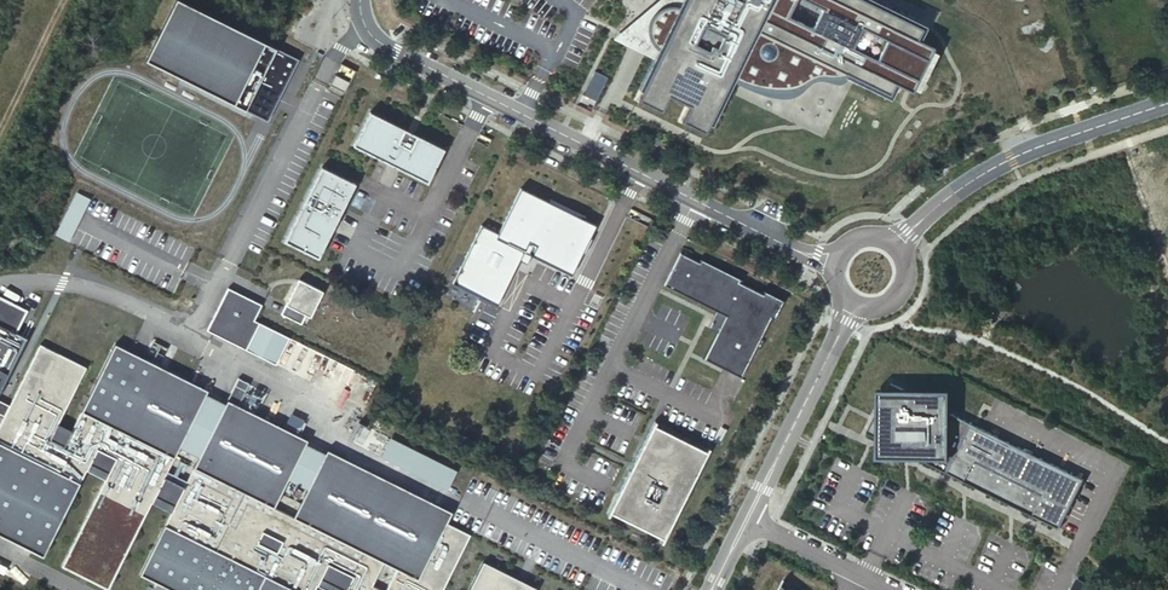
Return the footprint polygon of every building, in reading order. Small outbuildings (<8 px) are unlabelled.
[(185,0),(172,0),(144,57),(266,116),(296,54),(185,0)] [(638,100),(703,132),(732,76),(789,88),(844,72),(891,95),(897,83),(916,92),(940,46),(923,32),(926,23),(877,0),(685,0),(684,3),(660,4),(647,26),(657,45),(660,50),(638,100)] [(498,32),(502,26),(489,18),(485,25),(498,32)] [(1099,87),(1097,81),(1087,85),(1089,91),(1091,91),(1099,87)] [(365,108),(348,141),(421,177),(438,145),(365,108)] [(318,163),(283,237),(316,253),(352,179),(318,163)] [(453,278),(497,300),(520,255),(527,259),(531,250),(571,270),(582,248),(584,249),(592,233),(590,232),(596,220),(584,214),(585,211),(549,193),(548,196),(520,183),(498,228),(481,220),(464,256),(453,278)] [(55,232),(69,239),(89,196),(75,189),(55,232)] [(774,320),(784,301),(765,291),(763,294),(739,282),(740,279),(701,259),(699,263),(680,253),(664,285),(719,313),(718,315),(720,323),(723,324),(705,359),(741,377),(771,318),(774,320)] [(292,288),(281,309),(302,319),(303,316),(307,319),(320,293),(297,281),(293,289),(292,288)] [(241,342),(262,300),(228,283),(207,326),(241,342)] [(27,336),(17,331),(28,308),(0,294),(0,391),(27,336)] [(474,528),(450,517),(455,506),(330,445),(328,450),(311,485),(298,512),(278,503),(291,476),(308,440),(311,436),(230,397),(228,401),(202,454),(188,484),(168,475),(183,445),(208,392),(210,387),(117,342),(75,429),(61,423),(88,366),(40,343),(6,414),(0,427),(0,533),(46,555),(91,462),(110,471),(65,565),(112,587),(157,494),(177,503),(144,572),(181,589),(316,589),(324,574),(349,586),(347,589),(444,589),(474,528)] [(904,387),(892,381),(889,387),(879,387),(879,408),(868,430),(879,435),(879,455),(919,456),(1060,526),(1069,509),(1085,477),(982,426),(951,411),(951,387),(904,387)] [(183,445),(202,454),(228,401),(208,392),(183,445)] [(633,467),(615,505),(669,531),(712,445),(658,418),(633,467)] [(399,435),(392,432),(383,451),(390,454),(399,435)] [(399,435),(390,454),(411,464),(420,445),(399,435)] [(291,476),(311,485),(328,450),(308,440),(291,476)] [(459,464),(420,445),(411,464),(450,483),(459,464)] [(502,587),(512,567),(488,555),(471,589),(509,589),(502,587)] [(509,589),(537,589),(542,581),(512,567),(502,587),(509,589)] [(787,581),(782,589),(799,589),(787,581)]
